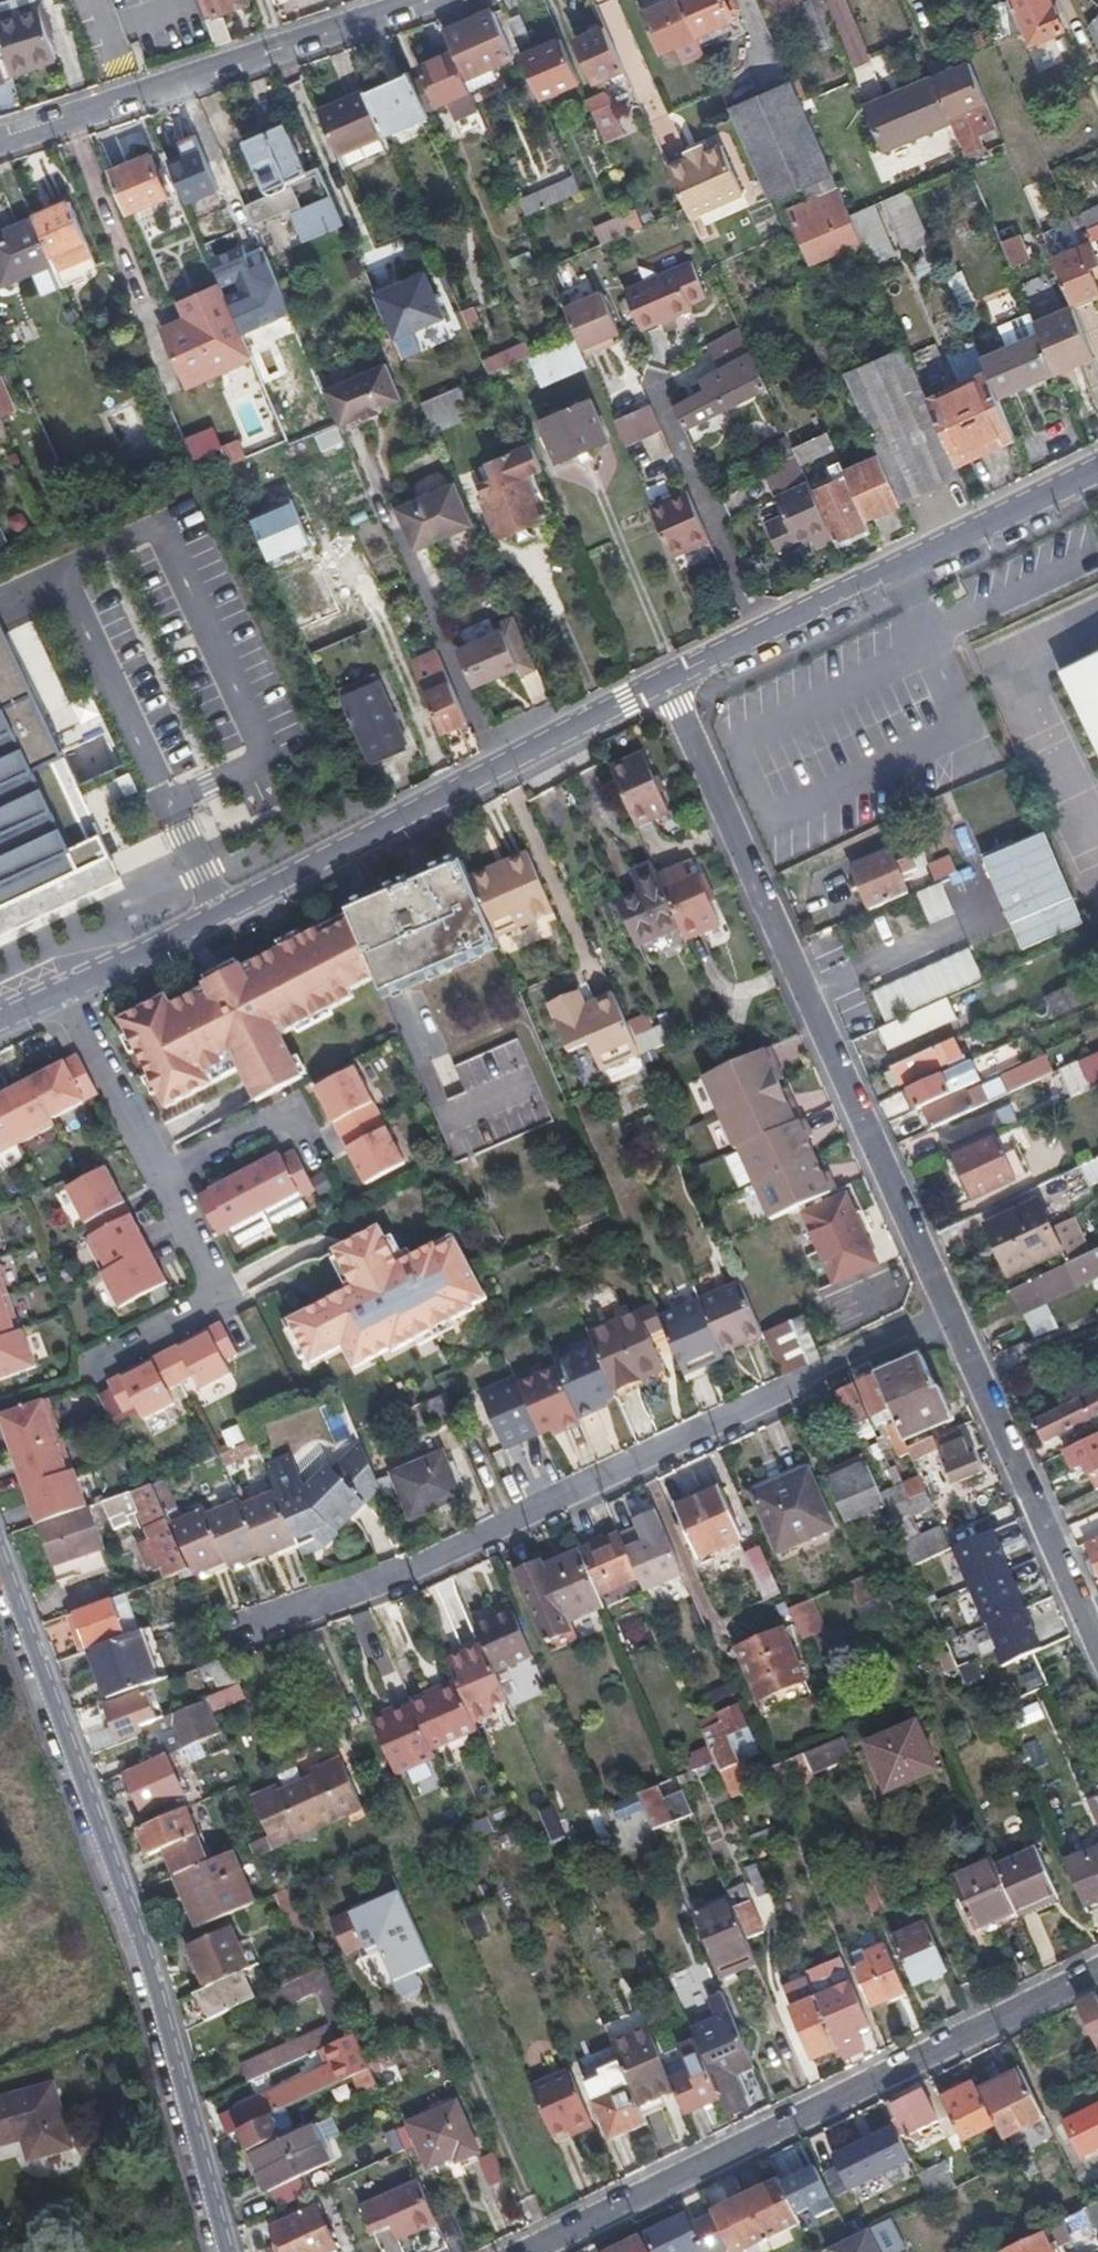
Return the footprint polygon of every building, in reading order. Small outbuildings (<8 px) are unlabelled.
[(16,79),(60,64),(50,27),(54,26),(46,0),(16,0),(0,5),(0,28),(16,79)] [(217,46),(229,42),(219,15),(248,4),(246,0),(201,0),(215,40),(217,46)] [(681,0),(673,0),(641,13),(658,53),(678,44),(697,36),(681,0)] [(697,36),(745,16),(738,0),(729,0),(727,1),(727,0),(681,0),(697,36)] [(820,0),(817,0),(807,5),(826,52),(840,46),(820,0)] [(1026,33),(1032,46),(1067,32),(1053,0),(1047,0),(1011,0),(1026,33)] [(492,13),(446,32),(455,53),(466,79),(512,58),(492,13)] [(16,79),(0,28),(0,85),(16,79)] [(623,71),(605,30),(577,43),(594,83),(616,74),(623,71)] [(987,34),(963,44),(969,57),(993,47),(987,34)] [(697,36),(678,44),(685,59),(703,52),(697,36)] [(579,83),(561,41),(522,57),(541,100),(579,83)] [(456,120),(479,110),(466,79),(455,53),(419,69),(424,80),(416,84),(428,112),(448,103),(456,120)] [(954,125),(969,160),(986,152),(982,142),(1001,133),(971,63),(942,75),(945,81),(936,85),(954,125)] [(623,71),(616,74),(630,108),(638,105),(623,71)] [(411,73),(366,92),(385,138),(431,119),(428,112),(416,84),(411,73)] [(942,75),(934,79),(936,85),(945,81),(942,75)] [(936,85),(934,79),(866,108),(886,154),(954,125),(936,85)] [(790,83),(728,109),(768,201),(806,185),(829,174),(799,103),(796,96),(790,83)] [(385,138),(366,92),(321,112),(343,166),(389,147),(385,138)] [(588,103),(602,134),(620,125),(608,95),(588,103)] [(305,176),(284,126),(243,143),(266,192),(243,202),(246,209),(254,227),(291,211),(305,243),(346,226),(333,197),(303,209),(292,182),(305,176)] [(241,198),(225,160),(218,163),(208,140),(174,153),(188,185),(201,180),(214,210),(241,198)] [(684,154),(688,163),(704,157),(700,148),(684,154)] [(704,157),(725,204),(743,196),(723,149),(707,156),(704,157)] [(152,155),(111,171),(129,213),(168,196),(152,155)] [(668,171),(686,211),(689,219),(725,204),(704,157),(688,163),(668,171)] [(829,174),(806,185),(812,201),(837,191),(829,174)] [(575,178),(519,203),(526,219),(582,194),(575,178)] [(927,236),(907,189),(885,198),(905,245),(927,236)] [(844,250),(859,243),(854,231),(847,214),(837,191),(812,201),(789,212),(811,264),(844,250)] [(241,198),(214,210),(218,221),(246,209),(243,202),(241,198)] [(68,202),(35,216),(37,219),(56,264),(63,281),(95,267),(68,202)] [(854,231),(859,243),(864,255),(867,261),(890,251),(869,205),(847,214),(854,231)] [(636,207),(594,227),(603,245),(644,225),(636,207)] [(1074,224),(1079,236),(1097,228),(1097,213),(1073,223),(1074,224)] [(4,285),(56,264),(37,219),(0,235),(0,276),(4,285)] [(1045,237),(1074,307),(1097,297),(1097,281),(1093,268),(1085,250),(1084,247),(1079,236),(1074,224),(1045,237)] [(1079,236),(1084,247),(1097,242),(1097,228),(1079,236)] [(1001,235),(1016,269),(1030,263),(1016,230),(1001,235)] [(864,255),(859,243),(844,250),(849,261),(864,255)] [(1093,268),(1097,265),(1097,264),(1091,248),(1085,250),(1093,268)] [(626,293),(644,334),(691,312),(689,307),(705,299),(690,265),(626,293)] [(427,276),(377,297),(390,328),(403,358),(420,350),(412,333),(445,318),(427,276)] [(253,356),(221,284),(188,298),(198,320),(190,323),(180,327),(171,340),(190,383),(253,356)] [(1019,311),(1010,292),(985,303),(994,322),(1019,311)] [(566,311),(578,339),(584,352),(618,336),(601,296),(566,311)] [(181,301),(190,323),(198,320),(188,298),(181,301)] [(1043,333),(1059,372),(1095,357),(1074,307),(1038,322),(1043,333)] [(674,403),(683,424),(764,388),(739,332),(708,346),(719,370),(700,378),(704,389),(697,392),(674,403)] [(998,403),(1061,375),(1059,372),(1043,333),(980,360),(987,379),(998,403)] [(827,356),(834,353),(827,336),(820,339),(827,356)] [(578,339),(548,352),(558,375),(588,362),(584,352),(578,339)] [(507,369),(532,359),(525,343),(500,354),(507,369)] [(935,348),(909,358),(923,391),(940,390),(946,370),(935,348)] [(879,458),(900,505),(960,478),(955,466),(928,404),(923,391),(909,358),(906,351),(844,377),(879,458)] [(385,364),(324,390),(331,407),(339,427),(361,417),(362,420),(381,412),(379,410),(401,401),(385,364)] [(300,395),(293,376),(280,382),(288,400),(300,395)] [(704,389),(700,378),(692,381),(697,392),(704,389)] [(958,391),(985,453),(1014,441),(998,403),(987,379),(958,391)] [(460,386),(424,401),(436,429),(472,415),(460,386)] [(955,466),(985,453),(958,391),(928,404),(955,466)] [(557,463),(607,442),(589,402),(540,422),(557,463)] [(223,449),(230,465),(289,440),(274,404),(185,442),(193,463),(223,449)] [(621,437),(626,449),(662,434),(649,406),(614,422),(621,437)] [(317,433),(322,450),(344,443),(339,427),(317,433)] [(526,482),(544,474),(542,470),(526,433),(492,447),(499,463),(490,467),(473,474),(480,488),(476,490),(498,543),(544,524),(526,482)] [(833,449),(826,434),(792,449),(794,454),(798,464),(833,449)] [(499,463),(492,447),(483,451),(490,467),(499,463)] [(815,551),(833,543),(811,493),(798,464),(794,454),(763,468),(783,514),(766,522),(778,550),(808,536),(815,551)] [(865,521),(900,505),(879,458),(844,474),(846,478),(865,521)] [(833,543),(867,528),(865,521),(846,478),(811,493),(833,543)] [(396,507),(415,551),(474,525),(456,482),(396,507)] [(651,507),(673,558),(709,542),(688,494),(674,500),(673,497),(651,507)] [(519,674),(535,668),(511,611),(497,617),(500,625),(453,645),(469,682),(489,674),(514,663),(519,674)] [(124,888),(76,785),(124,762),(90,689),(69,699),(32,620),(3,633),(0,627),(0,945),(124,888)] [(331,676),(347,670),(334,639),(318,646),(331,676)] [(434,648),(408,659),(423,692),(448,682),(434,648)] [(1061,674),(1097,749),(1097,655),(1061,674)] [(401,739),(375,678),(341,692),(367,753),(384,746),(401,739)] [(423,692),(453,763),(472,753),(459,722),(464,719),(448,682),(423,692)] [(642,751),(608,764),(635,826),(668,811),(642,751)] [(1042,832),(983,855),(1021,950),(1083,923),(1042,832)] [(552,909),(525,848),(500,859),(503,866),(472,880),(496,934),(552,909)] [(853,866),(873,909),(910,892),(902,874),(917,867),(913,855),(896,862),(891,850),(853,866)] [(938,880),(967,867),(960,852),(931,864),(938,880)] [(387,902),(420,977),(499,942),(496,934),(472,880),(469,872),(463,859),(388,891),(391,900),(387,902)] [(500,859),(469,872),(472,880),(503,866),(500,859)] [(639,887),(617,896),(638,942),(677,925),(662,890),(655,874),(650,860),(632,867),(639,887)] [(688,877),(682,861),(655,874),(662,890),(677,925),(683,939),(717,925),(697,874),(688,877)] [(942,882),(917,893),(929,924),(956,914),(942,882)] [(383,893),(369,900),(373,908),(387,902),(383,893)] [(363,946),(373,971),(383,994),(420,977),(387,902),(373,908),(369,900),(347,909),(347,911),(350,917),(363,946)] [(347,911),(318,926),(321,932),(350,917),(347,911)] [(318,926),(310,930),(339,998),(352,991),(350,983),(373,971),(363,946),(350,917),(321,932),(318,926)] [(166,1105),(168,1104),(219,1078),(241,1066),(250,1085),(255,1094),(302,1070),(280,1028),(339,998),(310,930),(207,984),(171,1003),(166,993),(138,1007),(120,1016),(166,1105)] [(873,989),(885,1020),(985,979),(973,948),(873,989)] [(640,1054),(616,1001),(590,1012),(581,993),(550,1006),(569,1050),(588,1043),(601,1071),(640,1054)] [(948,997),(878,1028),(884,1040),(889,1050),(957,1018),(948,997)] [(462,1073),(493,1145),(552,1119),(511,1022),(451,1048),(462,1073)] [(385,1033),(386,1033),(389,1040),(401,1036),(398,1027),(385,1033)] [(1019,1052),(1014,1040),(988,1052),(993,1063),(1019,1052)] [(938,1043),(892,1063),(900,1081),(945,1061),(938,1043)] [(704,1077),(735,1148),(738,1147),(801,1119),(793,1100),(782,1105),(777,1092),(773,1082),(767,1070),(778,1065),(770,1048),(704,1077)] [(1077,1060),(1086,1080),(1097,1075),(1097,1050),(1077,1060)] [(65,1058),(65,1059),(83,1092),(68,1100),(71,1106),(99,1092),(78,1052),(65,1058)] [(924,1109),(930,1126),(1056,1069),(1048,1053),(924,1109)] [(65,1059),(0,1092),(0,1151),(55,1123),(51,1116),(71,1106),(68,1100),(83,1092),(65,1059)] [(907,1089),(914,1108),(976,1079),(969,1060),(907,1089)] [(357,1141),(347,1146),(366,1182),(406,1161),(395,1140),(388,1144),(381,1129),(387,1126),(374,1100),(367,1103),(361,1089),(366,1085),(356,1065),(316,1085),(334,1121),(344,1116),(357,1141)] [(783,1078),(778,1065),(767,1070),(773,1082),(783,1078)] [(442,1130),(456,1161),(493,1145),(462,1073),(424,1089),(442,1130)] [(802,1115),(824,1110),(817,1081),(795,1087),(802,1115)] [(374,1100),(366,1085),(361,1089),(367,1103),(374,1100)] [(787,1087),(777,1092),(782,1105),(793,1100),(787,1087)] [(334,1121),(347,1146),(357,1141),(344,1116),(334,1121)] [(801,1119),(738,1147),(770,1218),(837,1188),(829,1171),(824,1173),(807,1137),(813,1135),(805,1117),(801,1119)] [(388,1144),(395,1140),(387,1126),(381,1129),(388,1144)] [(939,1140),(944,1153),(976,1138),(971,1126),(939,1140)] [(1013,1178),(993,1137),(953,1155),(973,1196),(1013,1178)] [(279,1151),(296,1185),(282,1192),(284,1198),(299,1191),(301,1195),(315,1187),(292,1144),(279,1151)] [(296,1185),(279,1151),(208,1188),(214,1198),(202,1205),(217,1234),(231,1226),(228,1220),(242,1213),(245,1219),(284,1198),(282,1192),(296,1185)] [(91,1216),(84,1219),(91,1233),(85,1236),(119,1305),(167,1280),(132,1212),(131,1212),(121,1217),(115,1205),(125,1200),(107,1164),(66,1185),(77,1205),(84,1202),(91,1216)] [(214,1198),(208,1188),(196,1194),(202,1205),(214,1198)] [(877,1263),(848,1195),(805,1214),(836,1282),(877,1263)] [(1066,1262),(1088,1251),(1071,1215),(1050,1226),(1037,1198),(985,1222),(1008,1272),(1060,1247),(1066,1262)] [(121,1217),(131,1212),(125,1200),(115,1205),(121,1217)] [(77,1205),(84,1219),(91,1216),(84,1202),(77,1205)] [(228,1220),(231,1226),(245,1219),(242,1213),(228,1220)] [(422,1257),(419,1251),(380,1270),(362,1234),(341,1244),(335,1248),(353,1285),(290,1318),(311,1361),(344,1344),(355,1366),(392,1347),(393,1349),(456,1318),(454,1315),(468,1308),(438,1249),(422,1257)] [(435,1243),(419,1251),(422,1257),(438,1249),(435,1243)] [(1066,1262),(1009,1288),(1020,1310),(1075,1285),(1066,1262)] [(0,1271),(0,1377),(36,1364),(23,1327),(21,1327),(0,1271)] [(722,1350),(763,1332),(754,1311),(741,1282),(700,1300),(722,1350)] [(763,1332),(803,1315),(793,1293),(754,1311),(763,1332)] [(700,1300),(662,1316),(666,1325),(674,1344),(686,1371),(705,1363),(724,1355),(722,1350),(700,1300)] [(662,1316),(657,1305),(619,1321),(591,1333),(614,1387),(642,1373),(665,1362),(660,1350),(652,1331),(666,1325),(662,1316)] [(591,1333),(619,1321),(615,1313),(587,1325),(591,1333)] [(821,1357),(818,1347),(803,1315),(763,1332),(782,1375),(821,1357)] [(236,1351),(221,1320),(107,1378),(123,1410),(135,1403),(143,1417),(174,1401),(167,1387),(192,1374),(199,1387),(231,1371),(224,1357),(236,1351)] [(674,1344),(666,1325),(652,1331),(660,1350),(674,1344)] [(925,1355),(878,1376),(897,1417),(899,1422),(907,1441),(954,1420),(925,1355)] [(686,1371),(690,1380),(708,1373),(705,1363),(686,1371)] [(614,1387),(618,1395),(645,1384),(642,1373),(614,1387)] [(897,1417),(878,1376),(864,1382),(881,1423),(897,1417)] [(839,1394),(856,1434),(873,1426),(856,1387),(839,1394)] [(1035,1422),(1044,1441),(1094,1416),(1093,1412),(1097,1409),(1097,1392),(1035,1422)] [(423,1400),(435,1428),(450,1421),(438,1394),(423,1400)] [(36,1522),(37,1522),(86,1504),(73,1467),(72,1467),(48,1396),(0,1411),(0,1417),(36,1522)] [(910,1448),(907,1441),(899,1422),(891,1426),(915,1482),(923,1478),(922,1476),(910,1448)] [(224,1431),(230,1447),(247,1441),(241,1425),(224,1431)] [(952,1436),(949,1430),(910,1448),(922,1476),(944,1466),(958,1498),(986,1486),(962,1431),(952,1436)] [(1093,1481),(1097,1479),(1097,1432),(1066,1448),(1073,1467),(1084,1462),(1093,1481)] [(515,1500),(546,1484),(523,1441),(493,1456),(515,1500)] [(297,1469),(271,1479),(273,1484),(275,1488),(295,1536),(299,1544),(314,1538),(322,1545),(324,1544),(335,1531),(332,1528),(360,1497),(374,1479),(357,1442),(332,1469),(335,1472),(305,1486),(297,1469)] [(377,1487),(378,1490),(394,1484),(408,1516),(458,1495),(452,1481),(444,1461),(440,1451),(374,1479),(377,1487)] [(289,1453),(264,1463),(271,1479),(297,1469),(289,1453)] [(451,1459),(444,1461),(452,1481),(458,1478),(451,1459)] [(335,1472),(332,1469),(327,1465),(305,1486),(335,1472)] [(853,1533),(891,1516),(886,1503),(872,1470),(833,1487),(853,1533)] [(780,1552),(834,1527),(809,1471),(783,1483),(784,1487),(757,1498),(780,1552)] [(166,1572),(189,1563),(174,1530),(169,1518),(153,1478),(129,1487),(134,1499),(150,1536),(162,1565),(166,1572)] [(377,1487),(374,1479),(360,1497),(367,1501),(377,1487)] [(275,1488),(273,1484),(241,1497),(243,1501),(275,1488)] [(741,1534),(721,1485),(678,1503),(686,1524),(679,1527),(692,1555),(741,1534)] [(926,1485),(908,1493),(886,1503),(891,1516),(895,1525),(936,1507),(926,1485)] [(134,1499),(129,1487),(117,1492),(121,1504),(134,1499)] [(295,1536),(275,1488),(243,1501),(262,1545),(264,1549),(295,1536)] [(208,1511),(241,1497),(240,1494),(207,1508),(208,1511)] [(208,1511),(226,1554),(228,1559),(262,1545),(243,1501),(241,1497),(208,1511)] [(37,1522),(58,1573),(107,1555),(102,1544),(105,1542),(89,1502),(86,1504),(37,1522)] [(174,1530),(189,1563),(192,1569),(226,1554),(208,1511),(207,1508),(205,1504),(169,1518),(174,1530)] [(665,1525),(641,1533),(644,1541),(668,1532),(665,1525)] [(637,1567),(647,1591),(686,1575),(668,1532),(644,1541),(641,1533),(639,1527),(623,1532),(637,1567)] [(912,1564),(954,1546),(947,1530),(905,1548),(912,1564)] [(622,1531),(581,1548),(596,1584),(637,1567),(623,1532),(622,1531)] [(151,1569),(162,1565),(150,1536),(139,1542),(139,1543),(151,1569)] [(1084,1543),(1097,1571),(1097,1536),(1084,1543)] [(314,1538),(299,1544),(302,1553),(322,1545),(314,1538)] [(778,1586),(759,1541),(743,1549),(763,1593),(778,1586)] [(958,1558),(954,1546),(912,1564),(939,1626),(950,1651),(958,1668),(970,1662),(940,1594),(935,1596),(931,1588),(939,1586),(943,1594),(959,1587),(955,1579),(980,1567),(973,1552),(958,1558)] [(541,1564),(565,1621),(604,1604),(596,1584),(581,1548),(541,1564)] [(107,1555),(58,1573),(60,1577),(77,1571),(79,1577),(111,1565),(107,1555)] [(516,1568),(549,1647),(572,1637),(565,1621),(541,1564),(539,1559),(516,1568)] [(686,1575),(647,1591),(655,1610),(694,1593),(686,1575)] [(1056,1607),(1049,1593),(1015,1609),(1021,1624),(1056,1607)] [(74,1622),(76,1629),(121,1613),(112,1594),(70,1610),(74,1622)] [(814,1598),(791,1607),(804,1639),(826,1630),(814,1598)] [(572,1637),(576,1646),(581,1644),(575,1626),(608,1612),(604,1604),(565,1621),(572,1637)] [(495,1669),(531,1654),(512,1609),(476,1623),(480,1634),(484,1643),(495,1669)] [(121,1613),(76,1629),(81,1642),(83,1649),(88,1647),(129,1631),(121,1613)] [(129,1631),(88,1647),(95,1666),(97,1666),(101,1681),(105,1679),(111,1696),(165,1676),(146,1625),(129,1631)] [(936,1657),(950,1651),(939,1626),(926,1631),(936,1657)] [(804,1679),(784,1632),(739,1651),(760,1699),(804,1679)] [(461,1642),(465,1651),(484,1643),(480,1634),(461,1642)] [(552,1656),(576,1646),(572,1637),(549,1647),(552,1656)] [(454,1681),(470,1719),(487,1712),(486,1707),(508,1699),(495,1669),(484,1643),(465,1651),(445,1659),(454,1681)] [(228,1652),(200,1663),(212,1689),(239,1677),(228,1652)] [(1047,1684),(1036,1658),(1006,1672),(1016,1697),(1047,1684)] [(105,1679),(101,1681),(107,1697),(111,1696),(105,1679)] [(428,1698),(412,1705),(424,1732),(431,1747),(475,1729),(470,1719),(454,1681),(437,1688),(439,1694),(428,1698)] [(219,1706),(247,1699),(243,1684),(215,1692),(219,1706)] [(439,1694),(437,1688),(425,1693),(428,1698),(439,1694)] [(120,1733),(140,1725),(161,1715),(160,1710),(155,1712),(147,1694),(129,1701),(128,1699),(109,1708),(115,1722),(120,1733)] [(140,1725),(142,1729),(146,1737),(156,1733),(158,1740),(164,1752),(195,1738),(215,1729),(201,1698),(161,1715),(140,1725)] [(700,1717),(709,1739),(749,1721),(741,1702),(700,1717)] [(385,1710),(372,1715),(392,1760),(397,1771),(434,1755),(431,1747),(424,1732),(412,1705),(388,1714),(385,1710)] [(709,1739),(717,1757),(727,1781),(737,1776),(732,1763),(761,1748),(749,1721),(709,1739)] [(938,1769),(918,1721),(867,1742),(888,1790),(938,1769)] [(845,1736),(802,1755),(810,1773),(853,1756),(845,1736)] [(164,1752),(168,1762),(199,1748),(195,1738),(164,1752)] [(686,1759),(698,1775),(714,1763),(702,1747),(686,1759)] [(164,1752),(124,1770),(132,1788),(141,1809),(180,1792),(168,1762),(164,1752)] [(355,1783),(343,1756),(314,1770),(316,1776),(283,1791),(280,1785),(256,1796),(278,1845),(365,1806),(355,1783)] [(692,1812),(676,1775),(638,1792),(653,1828),(692,1812)] [(1096,1795),(1086,1800),(1097,1827),(1097,1800),(1096,1795)] [(147,1839),(152,1852),(161,1848),(197,1831),(185,1805),(141,1826),(147,1839)] [(161,1848),(173,1873),(209,1857),(197,1831),(161,1848)] [(257,1851),(274,1844),(268,1831),(252,1838),(257,1851)] [(757,1850),(773,1843),(769,1832),(752,1839),(754,1844),(757,1850)] [(1016,1910),(1056,1893),(1036,1845),(995,1862),(1016,1910)] [(209,1857),(173,1873),(184,1898),(196,1925),(254,1898),(231,1847),(209,1857)] [(1097,1907),(1097,1885),(1086,1859),(1082,1850),(1063,1858),(1087,1912),(1097,1907)] [(1086,1859),(1097,1885),(1097,1854),(1086,1859)] [(966,1932),(1016,1910),(995,1862),(993,1857),(943,1878),(966,1932)] [(761,1897),(774,1892),(762,1863),(748,1869),(761,1897)] [(313,1935),(292,1887),(290,1882),(273,1889),(297,1942),(313,1935)] [(409,1968),(432,1958),(400,1886),(331,1916),(346,1950),(362,1943),(364,1947),(377,1943),(399,1991),(406,1991),(414,1987),(416,1983),(409,1968)] [(741,1889),(727,1894),(728,1898),(745,1938),(759,1933),(741,1889)] [(724,1976),(756,1963),(745,1938),(728,1898),(697,1911),(724,1976)] [(915,1986),(947,1971),(926,1923),(894,1937),(915,1986)] [(242,1967),(247,1965),(241,1952),(229,1926),(185,1946),(193,1964),(202,1985),(242,1967)] [(854,1968),(869,2005),(904,1990),(883,1942),(862,1952),(866,1963),(854,1968)] [(241,1952),(247,1965),(257,1960),(251,1947),(241,1952)] [(241,2064),(247,2078),(317,2046),(323,2044),(354,2030),(331,1977),(325,1964),(270,1990),(278,2008),(320,1989),(335,2024),(241,2064)] [(196,2005),(204,2021),(254,1997),(242,1967),(202,1985),(190,1991),(196,2005)] [(694,1967),(673,1974),(686,2009),(706,2002),(694,1967)] [(840,2047),(826,2013),(819,1996),(811,1977),(786,1988),(815,2058),(840,2047)] [(819,1996),(826,2013),(847,2004),(858,2031),(869,2026),(851,1983),(819,1996)] [(721,2100),(727,2113),(739,2108),(727,2078),(754,2066),(735,2021),(722,1991),(708,1997),(718,2018),(691,2029),(696,2042),(721,2100)] [(1096,1995),(1080,2003),(1097,2041),(1097,1999),(1096,1995)] [(840,2047),(844,2056),(865,2047),(858,2031),(847,2004),(826,2013),(840,2047)] [(648,2027),(611,2042),(631,2088),(639,2106),(674,2091),(660,2057),(648,2027)] [(369,2066),(363,2053),(354,2030),(323,2044),(331,2064),(325,2067),(234,2107),(242,2125),(265,2114),(288,2103),(356,2072),(369,2066)] [(674,2091),(685,2116),(721,2100),(696,2042),(660,2057),(674,2091)] [(331,2064),(323,2044),(317,2046),(325,2067),(331,2064)] [(378,2087),(369,2066),(356,2072),(366,2093),(378,2087)] [(531,2082),(553,2133),(567,2127),(591,2117),(569,2067),(531,2082)] [(1044,2119),(1020,2072),(980,2091),(996,2124),(1003,2139),(1044,2119)] [(0,2096),(0,2148),(20,2142),(26,2163),(76,2148),(56,2079),(0,2096)] [(980,2091),(976,2083),(943,2098),(964,2139),(996,2124),(980,2091)] [(610,2137),(646,2122),(639,2106),(631,2088),(596,2103),(610,2137)] [(887,2102),(882,2104),(896,2131),(899,2138),(938,2119),(925,2090),(890,2106),(887,2102)] [(476,2146),(457,2098),(409,2119),(428,2163),(452,2153),(454,2156),(476,2146)] [(1056,2122),(1072,2156),(1097,2144),(1097,2102),(1056,2122)] [(233,2129),(243,2150),(274,2136),(298,2125),(288,2103),(265,2114),(242,2125),(233,2129)] [(569,2133),(593,2123),(591,2117),(567,2127),(569,2133)] [(245,2154),(253,2172),(315,2143),(307,2126),(245,2154)] [(394,2154),(409,2148),(400,2127),(385,2133),(394,2154)] [(899,2138),(896,2131),(839,2158),(856,2191),(912,2164),(899,2138)] [(315,2143),(253,2172),(261,2190),(286,2178),(324,2161),(315,2143)] [(912,2164),(929,2198),(955,2185),(939,2151),(912,2164)] [(500,2157),(466,2164),(472,2192),(506,2185),(500,2157)] [(434,2216),(417,2177),(359,2205),(371,2231),(392,2222),(399,2236),(435,2219),(434,2216)] [(286,2178),(261,2190),(270,2209),(294,2198),(286,2178)] [(781,2180),(747,2196),(768,2239),(802,2222),(781,2180)] [(714,2214),(730,2247),(732,2251),(740,2251),(768,2239),(747,2196),(713,2211),(714,2214)] [(853,2200),(837,2208),(851,2236),(866,2229),(853,2200)] [(310,2205),(265,2227),(277,2251),(332,2251),(310,2205)] [(1041,2227),(1044,2232),(1008,2250),(1009,2251),(1055,2251),(1050,2242),(1070,2234),(1074,2243),(1095,2234),(1082,2207),(1041,2227)] [(645,2233),(653,2251),(698,2251),(701,2251),(704,2251),(717,2251),(730,2247),(714,2214),(691,2225),(686,2214),(645,2233)] [(826,2248),(828,2251),(877,2251),(866,2229),(851,2236),(826,2248)] [(639,2236),(608,2251),(647,2251),(639,2236)]
